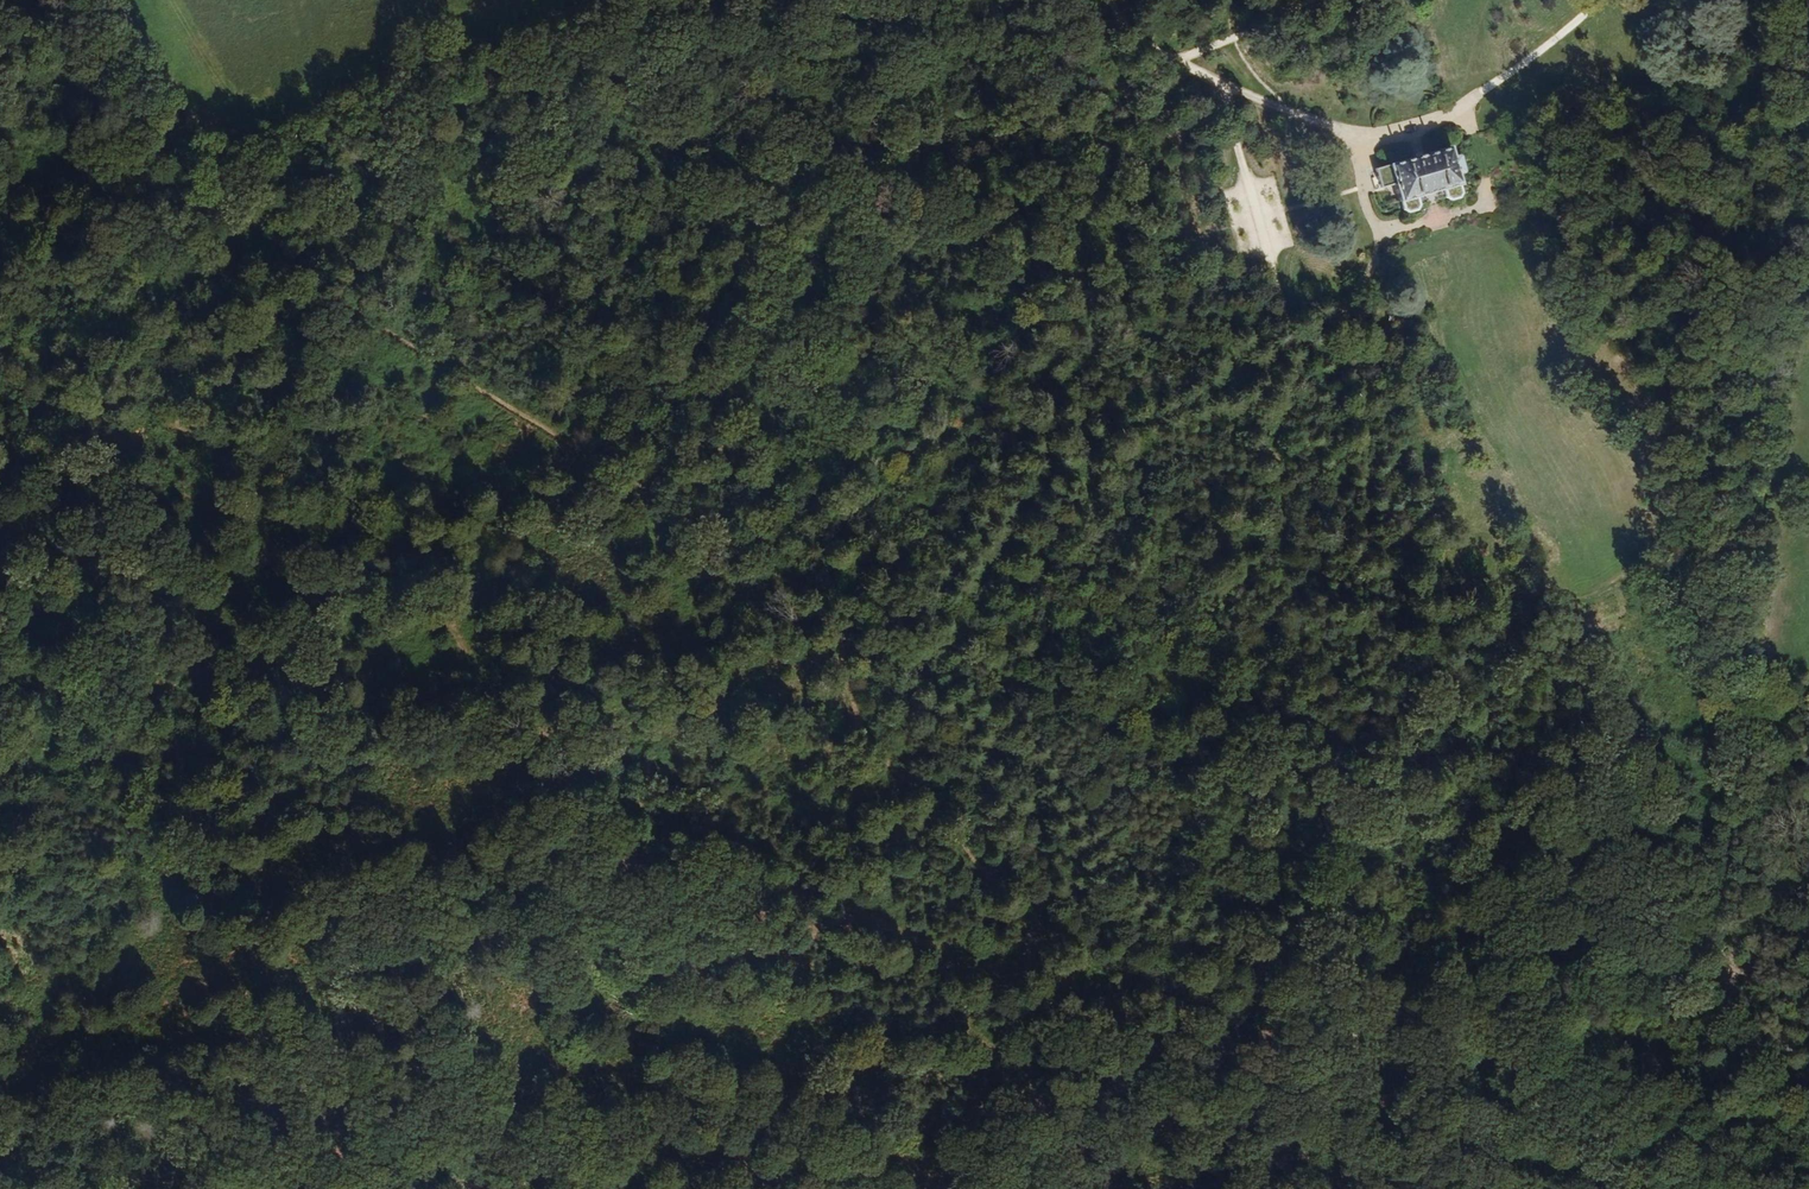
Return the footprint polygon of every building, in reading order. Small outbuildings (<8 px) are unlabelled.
[(1448,202),(1466,197),(1461,178),(1469,175),(1463,154),(1455,155),(1454,150),(1431,157),(1429,150),(1410,155),(1412,162),(1390,169),(1404,215),(1419,211),(1416,200),(1445,193),(1448,202)] [(1103,183),(1125,174),(1121,164),(1099,174),(1103,183)]
